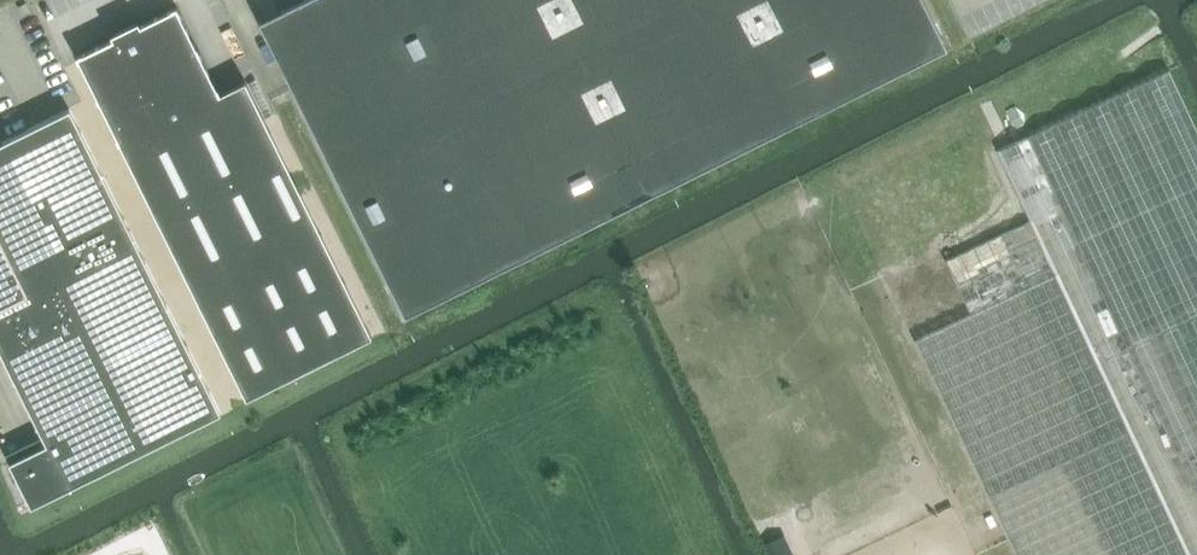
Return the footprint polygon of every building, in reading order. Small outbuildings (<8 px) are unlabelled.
[(291,88),(404,316),(947,47),(923,0),(302,0),(281,10),(314,77),(291,88)] [(81,53),(75,56),(78,62),(79,62),(96,96),(95,97),(98,103),(99,103),(116,137),(115,138),(118,144),(119,143),(246,398),(371,336),(245,81),(220,94),(217,87),(216,88),(199,53),(200,53),(197,47),(196,47),(178,13),(179,12),(176,6),(170,9),(171,10),(140,25),(138,21),(132,24),(136,33),(121,40),(116,32),(110,35),(112,39),(82,54),(81,53)] [(882,272),(1017,554),(1196,554),(1196,133),(1168,72),(1001,152),(1034,222),(906,283),(897,265),(882,272)] [(46,444),(9,462),(31,506),(220,413),(70,109),(0,144),(0,351),(46,444)]
